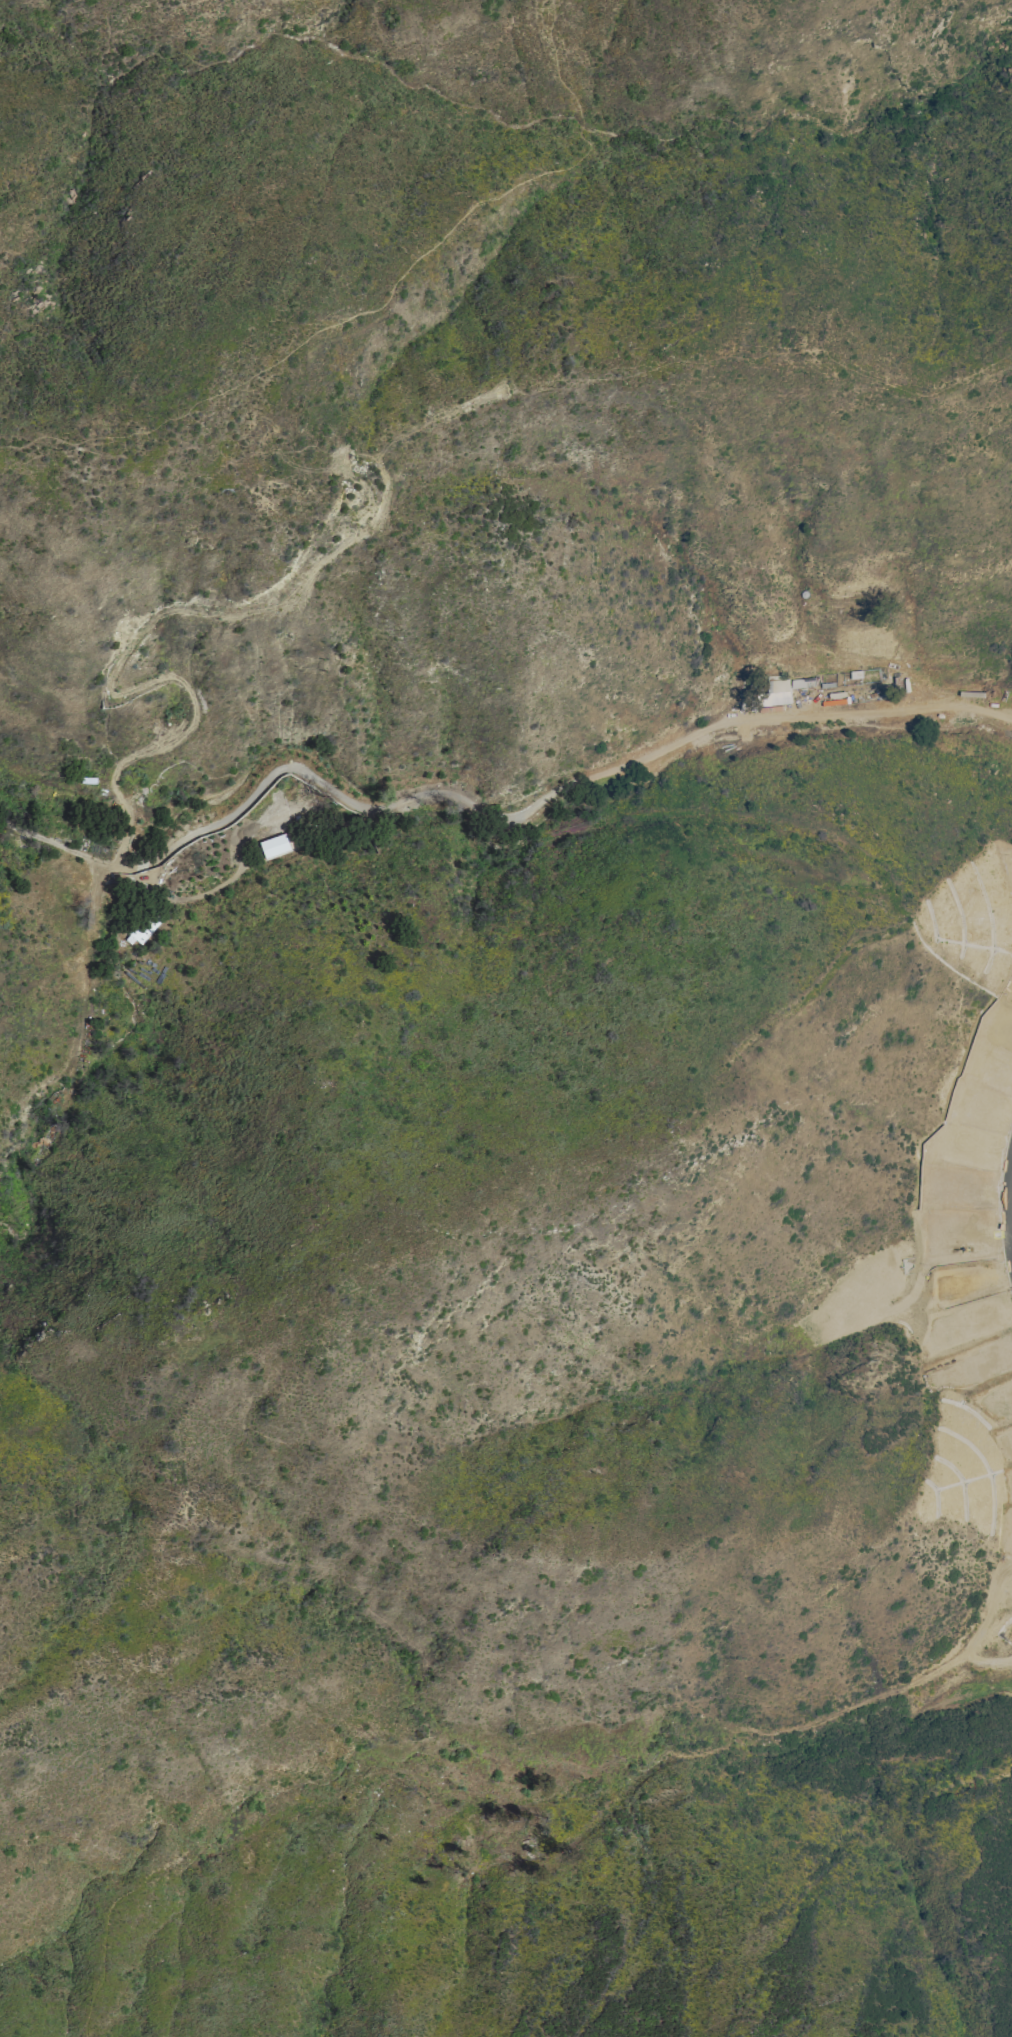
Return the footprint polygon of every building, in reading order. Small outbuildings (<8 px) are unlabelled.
[(792,688),(815,685),(814,675),(790,679),(792,688)] [(790,703),(789,679),(763,680),(765,704),(790,703)] [(993,695),(995,688),(1001,689),(1000,693),(996,692),(996,694),(998,695),(998,697),(995,696),(993,695)] [(185,866),(175,876),(165,866),(176,856),(185,866)] [(149,912),(154,917),(132,944),(126,939),(149,912)] [(54,1122),(60,1125),(44,1157),(37,1153),(54,1122)]
